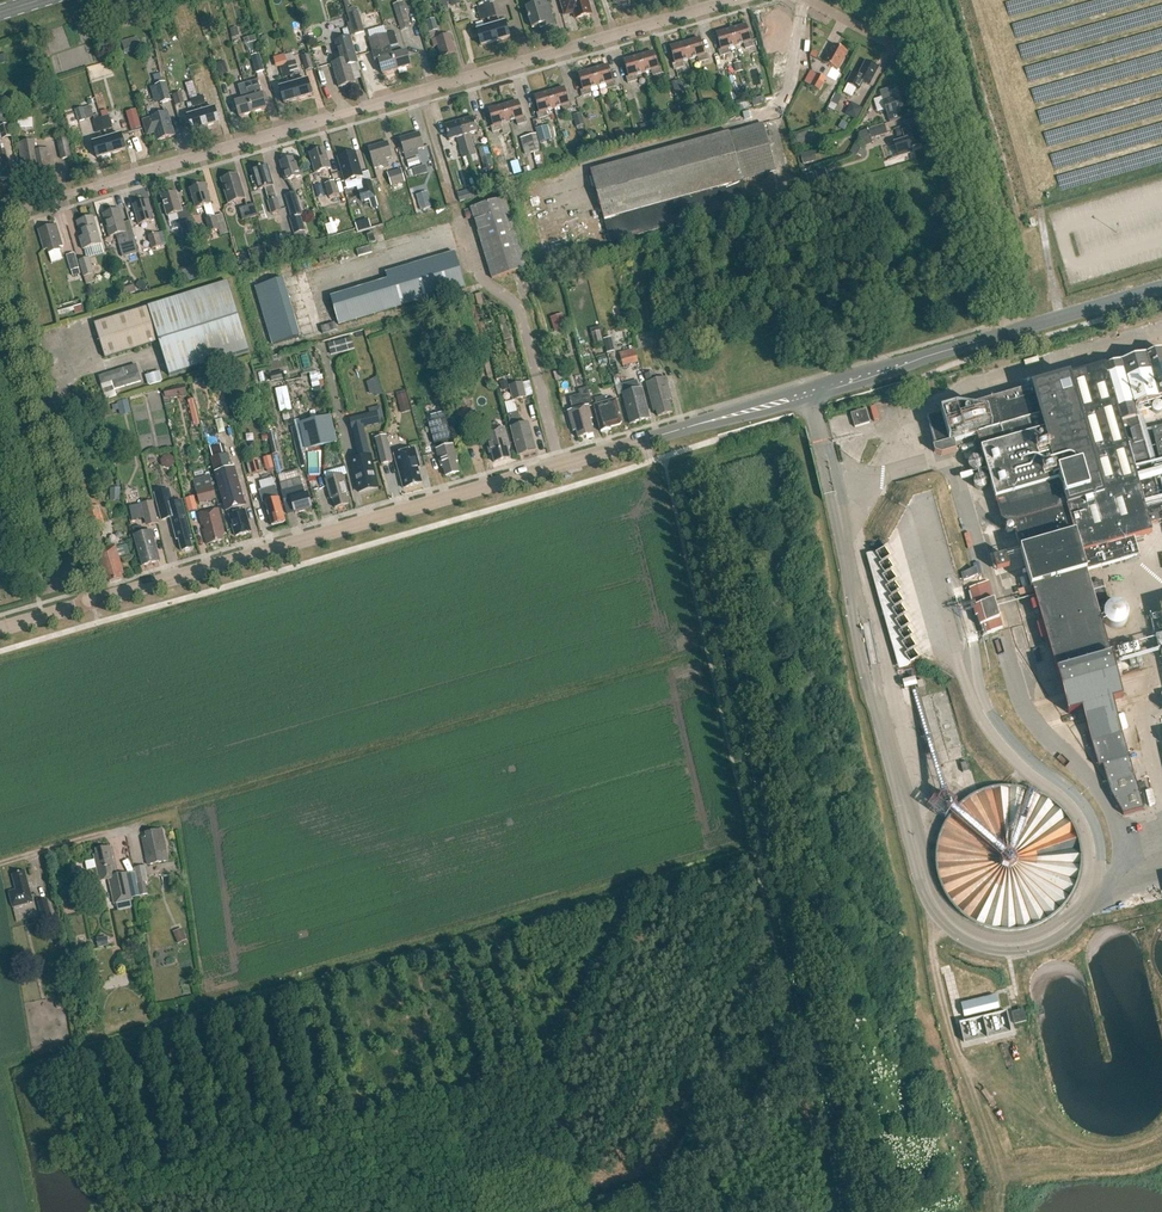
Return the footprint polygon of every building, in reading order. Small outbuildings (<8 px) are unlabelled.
[(574,13),(576,19),(591,15),(587,0),(560,0),(565,16),(574,13)] [(459,2),(451,4),(454,12),(461,10),(459,2)] [(555,26),(548,2),(526,8),(529,17),(528,17),(528,19),(529,19),(532,28),(543,25),(544,29),(555,26)] [(401,31),(410,28),(403,3),(393,6),(401,31)] [(418,14),(429,11),(426,3),(415,6),(418,14)] [(485,6),(489,19),(496,17),(492,4),(485,6)] [(480,22),(489,19),(485,6),(476,8),(480,22)] [(359,14),(355,15),(353,8),(346,11),(349,23),(347,23),(351,36),(355,35),(365,32),(359,14)] [(92,35),(106,31),(103,20),(89,24),(92,35)] [(430,33),(432,40),(434,47),(438,46),(441,58),(456,54),(450,35),(441,38),(438,31),(436,22),(427,24),(429,34),(430,33)] [(505,23),(491,27),(495,42),(510,38),(505,23)] [(86,25),(57,27),(58,50),(67,50),(66,42),(87,41),(86,25)] [(746,26),(732,30),(737,47),(744,45),(745,49),(754,46),(753,41),(750,41),(746,26)] [(237,27),(230,29),(232,38),(240,36),(237,27)] [(481,46),(495,42),(491,27),(477,31),(481,46)] [(719,57),(725,55),(730,54),(729,50),(737,47),(732,30),(716,35),(720,50),(718,51),(719,57)] [(394,33),(385,35),(388,44),(389,43),(390,46),(388,47),(390,51),(391,51),(390,47),(397,45),(394,33)] [(388,44),(385,35),(369,40),(375,62),(379,61),(383,75),(397,71),(393,56),(391,51),(390,51),(388,47),(390,46),(389,43),(388,44)] [(255,36),(243,39),(245,45),(257,41),(255,36)] [(334,41),(340,61),(332,64),(339,88),(355,83),(350,65),(357,63),(350,37),(334,41)] [(137,38),(130,40),(133,52),(141,50),(137,38)] [(700,40),(685,44),(690,61),(698,58),(701,68),(710,66),(707,54),(704,55),(700,40)] [(690,61),(685,44),(670,48),(674,63),(672,64),(673,70),(684,67),(682,63),(690,61)] [(833,45),(832,48),(823,63),(837,71),(847,52),(833,45)] [(252,51),(253,56),(251,57),(256,74),(264,72),(259,54),(258,50),(252,51)] [(407,52),(393,56),(397,71),(411,67),(407,52)] [(654,53),(639,57),(644,74),(652,72),(653,76),(662,73),(661,67),(658,68),(654,53)] [(286,56),(291,76),(298,74),(293,54),(286,56)] [(309,55),(302,57),(306,71),(313,69),(309,55)] [(291,76),(286,56),(274,59),(276,67),(280,66),(283,78),(291,76)] [(627,83),(633,82),(637,80),(636,76),(644,74),(639,57),(624,62),(628,77),(626,78),(627,83)] [(110,62),(88,69),(91,80),(113,73),(110,62)] [(878,69),(866,63),(859,76),(853,73),(847,85),(858,90),(862,82),(869,86),(878,69)] [(608,66),(593,71),(598,87),(606,85),(607,89),(616,87),(615,81),(612,82),(608,66)] [(581,97),(587,95),(592,94),(591,89),(598,87),(593,71),(578,75),(582,90),(580,91),(581,97)] [(805,84),(810,87),(819,92),(826,80),(812,72),(805,84)] [(265,94),(262,95),(258,80),(251,82),(245,84),(253,113),(266,109),(264,102),(268,101),(265,94)] [(308,80),(294,84),(298,100),(312,96),(308,80)] [(675,96),(685,94),(681,81),(672,83),(675,96)] [(160,104),(170,102),(165,83),(155,86),(160,104)] [(253,113),(245,84),(238,86),(243,100),(232,103),(234,111),(237,110),(239,117),(253,113)] [(284,104),(298,100),(294,84),(280,89),(284,104)] [(890,123),(903,119),(900,110),(909,107),(903,89),(895,91),(894,87),(879,92),(888,117),(890,123)] [(573,109),(571,103),(569,104),(565,90),(550,95),(555,110),(563,108),(564,112),(573,109)] [(172,95),(176,106),(184,104),(181,93),(172,95)] [(835,94),(830,103),(838,107),(842,98),(835,94)] [(536,113),(538,120),(548,117),(547,112),(555,110),(550,95),(535,99),(539,112),(536,113)] [(203,96),(197,98),(199,107),(205,105),(203,96)] [(199,107),(197,98),(190,100),(193,109),(199,107)] [(754,108),(765,104),(763,98),(752,102),(754,108)] [(747,99),(735,102),(737,110),(749,107),(747,99)] [(846,113),(858,117),(862,105),(851,101),(846,113)] [(527,123),(525,117),(523,117),(519,104),(504,108),(509,123),(516,121),(518,126),(527,123)] [(91,107),(75,110),(78,121),(93,117),(91,107)] [(218,107),(201,112),(206,127),(219,123),(217,116),(220,115),(218,107)] [(490,127),(492,133),(503,130),(501,125),(509,123),(504,108),(489,113),(493,126),(490,127)] [(136,110),(126,113),(131,132),(141,129),(136,110)] [(206,127),(201,112),(184,117),(187,125),(190,124),(192,131),(206,127)] [(174,136),(167,113),(152,118),(152,119),(144,121),(148,135),(156,133),(158,141),(174,136)] [(581,114),(573,116),(576,127),(584,125),(581,114)] [(33,126),(33,117),(18,116),(18,126),(33,126)] [(108,116),(101,118),(105,131),(112,129),(109,116),(108,116)] [(105,131),(101,118),(93,121),(97,134),(105,131)] [(474,118),(459,122),(470,157),(477,155),(470,135),(478,133),(474,118)] [(470,157),(459,122),(445,126),(449,141),(458,139),(464,159),(468,158),(470,157)] [(12,137),(8,124),(0,127),(0,132),(0,133),(0,140),(12,137)] [(742,180),(776,171),(763,124),(729,134),(729,133),(590,171),(610,243),(749,205),(742,180)] [(884,124),(868,130),(871,139),(887,133),(884,124)] [(904,135),(905,140),(894,144),(898,157),(912,153),(911,149),(921,146),(915,128),(907,130),(905,125),(894,128),(897,137),(904,135)] [(536,129),(539,141),(548,139),(544,127),(536,129)] [(807,132),(796,135),(799,144),(810,140),(807,132)] [(424,148),(420,133),(400,140),(406,159),(419,155),(418,150),(424,148)] [(536,134),(520,139),(525,155),(541,150),(536,134)] [(107,140),(112,155),(126,151),(121,135),(107,140)] [(607,138),(593,142),(595,150),(609,146),(607,138)] [(67,139),(61,140),(57,141),(61,160),(71,158),(71,157),(67,139)] [(98,159),(112,155),(107,140),(93,144),(98,159)] [(37,151),(35,141),(18,144),(22,167),(26,166),(27,175),(49,171),(48,167),(52,166),(49,149),(37,151)] [(368,149),(374,169),(381,167),(388,165),(386,160),(392,158),(388,143),(368,149)] [(854,144),(850,152),(857,156),(861,148),(854,144)] [(9,179),(3,159),(7,158),(5,150),(1,151),(0,146),(0,182),(9,179)] [(479,149),(485,169),(493,167),(487,146),(479,149)] [(569,149),(571,156),(578,154),(576,148),(569,149)] [(331,169),(325,149),(309,154),(315,174),(331,169)] [(814,150),(801,154),(803,163),(817,160),(814,150)] [(533,153),(538,170),(547,167),(542,151),(533,153)] [(362,177),(355,153),(338,158),(345,182),(362,177)] [(298,170),(294,158),(280,163),(285,181),(296,178),(297,179),(299,179),(298,177),(304,176),(302,169),(298,170)] [(514,176),(521,174),(518,161),(511,163),(514,176)] [(425,165),(412,169),(415,177),(428,174),(425,165)] [(267,166),(252,171),(258,191),(265,189),(269,201),(276,199),(273,186),(274,186),(267,166)] [(401,169),(387,173),(391,187),(405,182),(401,169)] [(829,183),(828,178),(824,179),(821,170),(806,175),(810,189),(829,183)] [(245,200),(238,175),(222,180),(229,204),(245,200)] [(328,198),(332,196),(333,196),(338,195),(335,182),(324,184),(328,198)] [(378,207),(375,198),(371,182),(362,184),(364,190),(359,192),(362,202),(369,200),(372,209),(378,207)] [(196,209),(211,205),(205,184),(190,189),(196,209)] [(416,195),(420,210),(432,207),(427,191),(416,195)] [(296,192),(285,195),(291,218),(292,219),(301,216),(303,215),(296,192)] [(183,231),(194,228),(188,208),(182,209),(177,193),(162,197),(167,217),(177,214),(183,231)] [(268,202),(267,202),(271,215),(276,213),(281,212),(277,199),(276,199),(269,201),(268,202)] [(492,279),(526,269),(505,199),(471,209),(492,279)] [(154,221),(148,201),(133,206),(139,226),(154,221)] [(242,221),(257,217),(254,205),(239,209),(242,221)] [(118,235),(120,242),(124,257),(139,253),(135,238),(130,222),(123,224),(119,210),(104,214),(110,237),(118,235)] [(216,217),(215,217),(218,229),(219,230),(220,236),(229,233),(226,226),(223,215),(216,217)] [(292,219),(290,219),(298,248),(308,245),(304,232),(305,231),(301,216),(292,219)] [(101,245),(93,217),(77,222),(82,238),(80,239),(83,250),(101,245)] [(209,233),(219,230),(218,229),(215,217),(205,220),(209,233)] [(334,220),(325,223),(329,233),(338,230),(334,220)] [(354,225),(357,233),(371,228),(369,220),(354,225)] [(59,248),(63,247),(57,225),(38,230),(45,251),(48,250),(49,254),(60,251),(59,248)] [(162,247),(167,245),(163,232),(158,234),(160,241),(162,247)] [(152,250),(162,247),(160,241),(158,234),(148,237),(152,250)] [(369,244),(375,242),(373,234),(367,236),(369,244)] [(264,246),(248,251),(251,261),(267,257),(264,246)] [(358,257),(372,253),(370,246),(356,250),(358,257)] [(387,280),(330,296),(339,325),(396,308),(465,288),(455,253),(386,273),(387,280)] [(79,268),(74,254),(67,256),(71,271),(79,268)] [(84,277),(86,285),(96,282),(93,274),(89,258),(78,261),(83,277),(84,277)] [(219,266),(221,273),(234,268),(231,258),(227,260),(228,263),(219,266)] [(218,272),(216,265),(206,267),(208,275),(218,272)] [(139,280),(134,287),(143,292),(147,285),(139,280)] [(256,288),(273,345),(300,337),(283,280),(256,288)] [(105,359),(158,342),(169,377),(250,352),(228,283),(94,324),(105,359)] [(545,283),(533,286),(534,292),(546,289),(545,283)] [(81,305),(58,311),(59,315),(74,311),(75,314),(83,311),(81,305)] [(551,318),(555,331),(567,327),(562,314),(551,318)] [(591,334),(595,348),(604,346),(600,331),(591,334)] [(642,334),(645,346),(657,343),(654,331),(642,334)] [(354,349),(351,338),(328,345),(331,356),(354,349)] [(613,345),(605,347),(607,354),(614,352),(613,345)] [(622,367),(638,363),(635,349),(619,353),(622,367)] [(1111,659),(1095,602),(1107,599),(1102,582),(1090,585),(1086,571),(1137,556),(1132,540),(1152,534),(1146,512),(1161,507),(1144,447),(1142,443),(1143,443),(1136,418),(1136,416),(1133,407),(1161,399),(1161,353),(1161,351),(1104,367),(1032,388),(1017,392),(997,398),(929,418),(937,447),(934,447),(935,452),(941,454),(956,450),(955,446),(954,442),(955,441),(977,436),(1003,526),(1013,523),(1022,552),(1057,674),(1068,714),(1082,711),(1098,768),(1102,767),(1109,793),(1110,794),(1124,816),(1144,811),(1126,748),(1113,703),(1123,700),(1111,659)] [(135,365),(122,369),(99,376),(102,385),(112,382),(115,390),(140,382),(135,365)] [(148,386),(162,382),(159,372),(145,376),(148,386)] [(283,372),(275,374),(276,381),(285,379),(283,372)] [(315,394),(320,393),(319,387),(320,386),(317,376),(317,372),(315,373),(309,374),(312,388),(314,388),(315,394)] [(666,378),(656,381),(654,373),(646,376),(648,383),(646,384),(654,412),(656,411),(658,417),(672,413),(669,400),(671,399),(666,378)] [(614,379),(618,395),(639,389),(637,381),(621,385),(619,378),(614,379)] [(501,389),(509,387),(507,381),(499,383),(501,389)] [(522,382),(508,385),(512,401),(525,397),(522,382)] [(164,389),(166,398),(187,395),(184,384),(164,389)] [(287,387),(275,390),(280,413),(292,411),(287,387)] [(569,398),(572,410),(568,412),(573,432),(576,432),(578,439),(594,434),(587,408),(593,406),(587,388),(578,391),(579,395),(569,398)] [(650,419),(641,389),(622,394),(630,425),(650,419)] [(396,395),(395,395),(398,405),(407,403),(405,393),(404,393),(404,390),(396,392),(396,395)] [(606,402),(605,397),(595,399),(596,405),(594,406),(594,407),(601,433),(611,430),(610,428),(620,425),(622,422),(616,400),(606,402)] [(130,409),(128,400),(117,403),(119,412),(130,409)] [(456,423),(469,420),(466,407),(453,410),(456,423)] [(866,410),(851,414),(855,428),(870,423),(866,410)] [(377,488),(363,428),(379,424),(376,412),(349,419),(358,459),(351,461),(358,493),(377,488)] [(443,447),(449,446),(447,441),(451,440),(445,419),(443,413),(429,417),(431,424),(429,424),(434,445),(442,443),(443,447)] [(520,425),(517,413),(508,415),(510,425),(509,425),(518,456),(536,451),(528,423),(520,425)] [(306,450),(336,443),(330,417),(300,424),(306,450)] [(494,463),(510,458),(508,449),(510,448),(505,428),(484,434),(489,454),(492,454),(494,463)] [(1153,430),(1161,468),(1161,428),(1153,430)] [(274,433),(268,434),(273,455),(279,453),(274,433)] [(375,439),(381,464),(393,461),(387,436),(375,439)] [(446,477),(459,473),(456,463),(458,463),(452,442),(450,443),(450,446),(436,450),(441,468),(443,467),(446,477)] [(394,455),(403,489),(422,483),(418,468),(420,468),(415,449),(394,455)] [(211,459),(215,473),(226,510),(225,510),(226,512),(229,511),(230,515),(229,515),(235,537),(251,532),(245,511),(237,513),(236,509),(246,506),(246,504),(245,504),(235,467),(232,468),(228,454),(211,459)] [(271,457),(263,459),(266,471),(274,469),(271,457)] [(258,460),(249,462),(252,475),(262,472),(258,460)] [(209,476),(207,476),(193,480),(200,503),(216,499),(209,476)] [(347,493),(342,476),(326,481),(331,499),(333,499),(335,508),(348,504),(345,495),(347,493)] [(307,494),(305,495),(303,486),(292,489),(282,492),(285,503),(292,501),(295,513),(311,509),(307,494)] [(110,501),(120,501),(120,488),(111,488),(110,501)] [(278,499),(276,489),(266,492),(269,502),(265,503),(271,526),(285,522),(279,499),(278,499)] [(173,504),(169,490),(155,494),(162,521),(172,518),(175,529),(174,529),(176,540),(177,540),(179,540),(182,552),(184,551),(186,552),(189,551),(190,550),(192,549),(190,540),(192,540),(182,502),(173,504)] [(141,504),(146,527),(158,524),(153,501),(141,504)] [(99,506),(85,510),(92,533),(106,529),(99,506)] [(225,535),(218,509),(199,514),(207,545),(223,541),(222,536),(225,535)] [(143,566),(158,562),(155,551),(157,551),(151,531),(143,534),(141,527),(133,529),(135,536),(134,536),(143,566)] [(124,575),(116,545),(95,551),(103,581),(108,579),(109,583),(121,579),(120,576),(124,575)] [(127,545),(117,548),(120,560),(130,557),(127,545)] [(976,570),(962,574),(964,581),(978,577),(976,570)] [(984,586),(974,589),(969,593),(980,628),(980,627),(983,637),(998,632),(1002,631),(988,585),(984,586)] [(1126,609),(1123,606),(1120,604),(1117,604),(1113,604),(1110,605),(1107,607),(1105,610),(1104,614),(1103,617),(1104,621),(1106,624),(1108,626),(1112,628),(1115,629),(1119,629),(1122,627),(1125,625),(1127,622),(1128,619),(1128,615),(1128,612),(1126,609)] [(918,688),(924,686),(923,680),(916,682),(918,688)] [(963,773),(969,771),(967,762),(960,764),(963,773)] [(1016,787),(1004,786),(992,788),(981,791),(970,797),(961,803),(953,812),(946,821),(940,832),(937,843),(935,855),(936,866),(938,878),(942,889),(948,899),(955,908),(964,916),(974,923),(984,927),(996,930),(1008,931),(1019,930),(1031,927),(1042,923),(1051,916),(1060,909),(1068,899),(1073,889),(1078,878),(1080,867),(1080,859),(1079,847),(1076,835),(1072,825),(1065,815),(1058,806),(1048,799),(1044,796),(1038,793),(1027,789),(1016,787)] [(168,861),(162,830),(146,833),(147,838),(143,839),(148,865),(168,861)] [(134,872),(127,873),(117,876),(111,847),(96,850),(97,855),(94,856),(100,882),(109,880),(115,904),(133,900),(132,899),(140,897),(134,872)] [(134,869),(140,897),(148,895),(145,883),(148,882),(144,866),(134,869)] [(33,902),(25,871),(12,875),(16,890),(8,892),(13,908),(33,902)] [(77,907),(75,897),(75,896),(72,897),(71,893),(66,894),(68,908),(75,907),(77,907)] [(37,902),(42,921),(52,918),(47,899),(37,902)] [(173,932),(178,944),(187,940),(182,929),(173,932)] [(97,939),(98,948),(109,946),(107,937),(97,939)] [(961,1004),(965,1018),(999,1010),(995,996),(961,1004)] [(1015,1025),(1026,1022),(1024,1010),(1012,1013),(1015,1025)]
